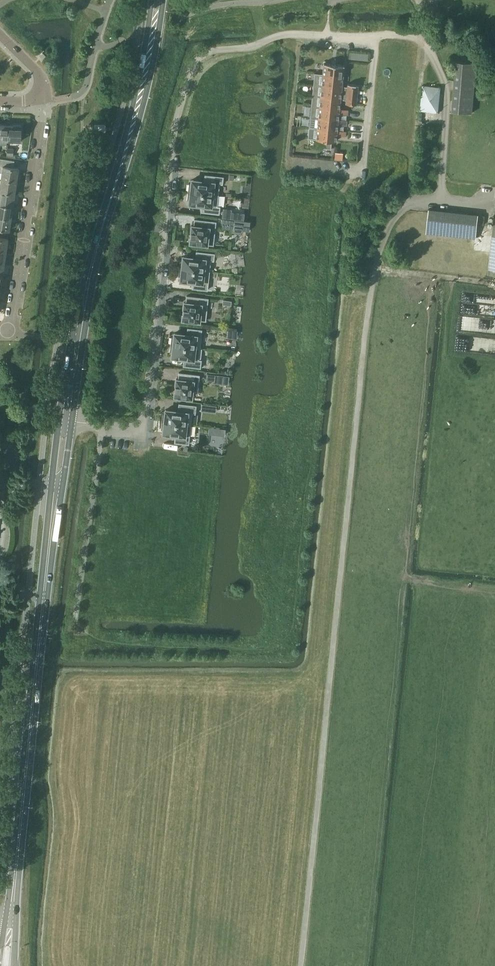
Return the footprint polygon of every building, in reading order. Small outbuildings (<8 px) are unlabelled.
[(452,111),(472,113),(478,63),(458,61),(452,111)] [(342,75),(343,65),(323,63),(322,73),(342,75)] [(342,75),(322,73),(314,73),(313,83),(341,86),(341,85),(342,75)] [(341,86),(313,83),(312,94),(340,97),(340,96),(341,86)] [(347,86),(341,85),(341,86),(340,96),(342,97),(346,98),(345,102),(355,103),(357,84),(347,83),(347,86)] [(312,94),(311,105),(339,108),(340,97),(312,94)] [(347,109),(339,108),(311,105),(310,116),(338,119),(338,113),(347,114),(347,109)] [(346,120),(338,119),(310,116),(308,127),(336,130),(337,124),(346,125),(346,120)] [(6,145),(6,140),(8,140),(9,124),(8,124),(0,123),(0,145),(6,145)] [(9,124),(8,140),(20,141),(21,138),(21,136),(21,124),(9,124)] [(308,127),(307,138),(320,139),(319,147),(330,148),(331,141),(335,141),(336,135),(345,136),(345,131),(336,130),(308,127)] [(1,171),(0,178),(16,180),(16,179),(18,180),(19,173),(17,173),(18,168),(13,167),(14,160),(0,158),(0,171),(1,171)] [(188,183),(188,191),(218,194),(219,183),(222,184),(223,176),(205,174),(204,181),(191,179),(191,183),(188,183)] [(0,181),(0,190),(15,193),(15,192),(14,192),(16,181),(16,180),(0,178),(0,181)] [(13,205),(13,204),(14,193),(15,193),(0,190),(0,203),(13,205)] [(188,191),(187,199),(189,199),(189,203),(201,205),(200,211),(219,213),(220,206),(217,206),(218,194),(188,191)] [(11,217),(12,209),(12,206),(12,205),(13,205),(0,203),(0,215),(11,217)] [(429,209),(426,233),(476,238),(477,224),(484,225),(485,216),(478,216),(479,214),(429,209)] [(222,217),(229,218),(230,211),(223,210),(222,217)] [(9,230),(9,229),(10,221),(11,218),(11,217),(0,215),(0,228),(9,230)] [(190,236),(189,242),(212,245),(215,221),(194,219),(193,225),(191,225),(190,231),(189,236),(190,236)] [(222,219),(221,228),(232,229),(242,231),(243,231),(244,231),(249,231),(250,222),(245,221),(244,221),(222,219)] [(181,260),(180,268),(210,271),(212,261),(215,261),(215,253),(197,251),(196,258),(184,256),(183,260),(181,260)] [(210,271),(180,268),(179,275),(181,276),(181,280),(193,281),(193,287),(192,288),(208,290),(210,271)] [(182,313),(182,318),(198,320),(198,319),(205,320),(208,298),(186,295),(185,302),(183,302),(183,307),(182,307),(182,313)] [(171,336),(170,344),(199,347),(201,329),(187,327),(186,334),(174,332),(173,337),(171,336)] [(199,347),(170,344),(169,352),(171,352),(171,356),(183,358),(183,365),(200,367),(201,359),(198,359),(199,347)] [(174,390),(175,390),(174,395),(191,397),(192,390),(198,391),(199,375),(179,372),(178,379),(176,379),(175,384),(174,390)] [(207,373),(206,379),(213,380),(213,382),(223,383),(227,384),(228,376),(224,375),(214,374),(207,373)] [(162,413),(161,421),(190,424),(192,413),(195,413),(196,405),(178,403),(177,411),(165,409),(164,413),(162,413)] [(190,424),(161,421),(160,429),(163,429),(162,433),(175,434),(174,442),(188,444),(190,424)] [(209,427),(208,433),(224,435),(225,428),(209,427)]
